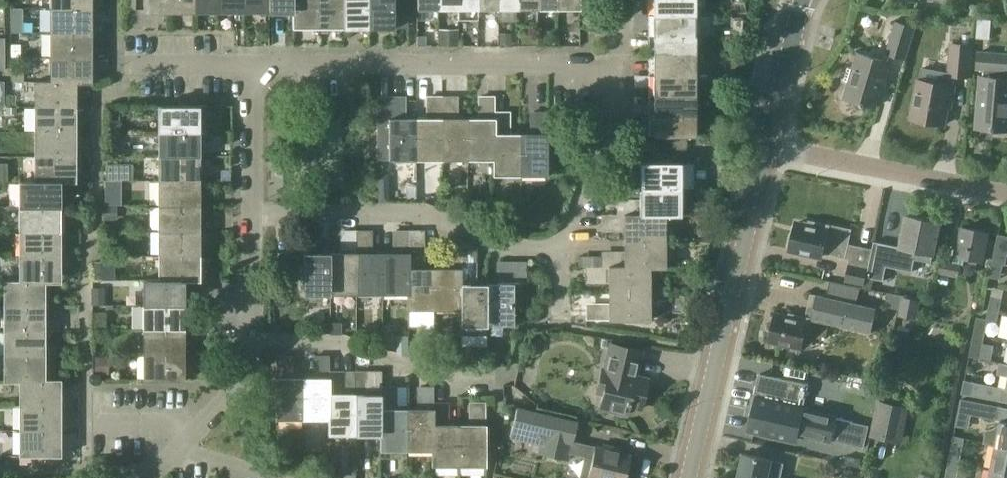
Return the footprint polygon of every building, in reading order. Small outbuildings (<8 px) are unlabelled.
[(136,0),(126,0),(126,8),(136,8),(136,0)] [(144,13),(170,13),(170,0),(144,0),(144,13)] [(170,13),(195,12),(195,0),(170,0),(170,13)] [(195,12),(220,12),(220,0),(195,0),(195,12)] [(220,12),(245,12),(245,0),(220,0),(220,12)] [(245,12),(270,12),(270,0),(245,0),(245,12)] [(270,12),(292,12),(294,12),(294,0),(270,0),(270,12)] [(294,12),(292,12),(292,28),(320,28),(320,0),(294,0),(294,12)] [(320,28),(328,27),(344,27),(345,27),(345,0),(320,0),(320,28)] [(345,27),(351,27),(369,27),(369,0),(345,0),(345,27)] [(369,27),(394,27),(394,0),(369,0),(369,27)] [(458,7),(459,7),(459,20),(477,19),(477,7),(478,7),(478,0),(458,0),(458,7)] [(652,13),(694,13),(694,0),(652,0),(652,13)] [(91,7),(50,7),(50,31),(91,31),(91,7)] [(11,18),(23,18),(23,8),(11,8),(11,18)] [(972,8),(970,14),(979,17),(981,10),(972,8)] [(652,13),(653,34),(694,33),(694,13),(652,13)] [(940,14),(938,20),(957,26),(959,20),(940,14)] [(742,34),(742,20),(733,19),(732,34),(742,34)] [(896,21),(887,53),(905,58),(915,27),(896,21)] [(976,28),(974,46),(981,47),(981,39),(990,40),(991,23),(980,22),(979,29),(976,28)] [(438,29),(438,35),(438,46),(458,46),(459,29),(438,29)] [(91,56),(91,31),(50,31),(50,56),(91,56)] [(499,33),(499,44),(511,44),(511,33),(499,33)] [(653,34),(653,53),(694,53),(694,33),(653,34)] [(426,45),(426,36),(417,36),(417,45),(426,45)] [(948,72),(948,75),(956,75),(970,77),(973,44),(951,43),(948,72)] [(21,44),(11,44),(11,56),(21,56),(21,44)] [(979,51),(977,68),(985,69),(984,76),(980,76),(976,128),(1006,130),(1006,78),(1005,78),(1006,70),(1006,53),(979,51)] [(857,52),(853,67),(849,66),(845,79),(849,80),(844,98),(875,107),(879,91),(883,92),(892,62),(857,52)] [(653,53),(653,73),(694,73),(694,53),(653,53)] [(50,56),(50,81),(50,82),(76,82),(76,83),(91,83),(91,56),(50,56)] [(918,79),(910,119),(945,125),(948,109),(951,109),(951,105),(955,86),(954,85),(956,75),(948,75),(948,72),(922,67),(920,79),(918,79)] [(12,81),(24,81),(24,71),(12,71),(12,81)] [(653,73),(653,94),(694,93),(694,73),(653,73)] [(733,74),(723,74),(723,84),(733,84),(733,74)] [(50,82),(50,81),(34,81),(34,107),(76,106),(76,83),(76,82),(50,82)] [(653,94),(653,114),(694,113),(694,93),(653,94)] [(483,117),(469,117),(469,158),(494,158),(494,109),(495,109),(495,94),(483,94),(483,117)] [(389,159),(416,158),(416,118),(403,118),(402,95),(390,95),(390,118),(389,118),(389,159)] [(416,158),(443,158),(443,95),(431,95),(431,117),(416,118),(416,158)] [(443,158),(469,158),(469,117),(455,118),(455,95),(443,95),(443,158)] [(34,107),(34,131),(76,131),(76,106),(34,107)] [(158,106),(158,131),(200,130),(200,106),(158,106)] [(507,109),(495,109),(494,109),(494,158),(494,173),(520,173),(520,132),(507,132),(507,109)] [(547,132),(547,111),(546,111),(546,109),(534,109),(534,111),(530,111),(530,132),(520,132),(520,173),(547,173),(547,132)] [(695,134),(694,113),(653,114),(653,135),(695,134)] [(200,130),(158,131),(159,155),(200,155),(200,130)] [(76,131),(34,131),(34,155),(76,155),(76,131)] [(110,141),(120,141),(120,131),(110,131),(110,141)] [(60,181),(76,182),(76,155),(34,155),(34,181),(60,181)] [(159,155),(159,180),(200,180),(200,155),(159,155)] [(681,188),(680,162),(617,162),(617,179),(640,179),(640,189),(681,188)] [(118,164),(106,164),(106,180),(118,180),(118,164)] [(200,180),(159,180),(159,204),(200,204),(200,180)] [(34,181),(19,181),(19,207),(60,207),(60,181),(34,181)] [(682,215),(681,188),(640,189),(640,202),(617,203),(617,214),(617,215),(665,214),(665,215),(682,215)] [(389,201),(389,190),(377,190),(377,201),(389,201)] [(200,229),(200,204),(159,204),(159,229),(200,229)] [(104,205),(104,219),(116,219),(116,205),(104,205)] [(60,207),(19,207),(19,232),(60,232),(60,207)] [(625,240),(666,239),(665,215),(665,214),(617,215),(617,214),(602,214),(602,226),(625,225),(625,240)] [(873,249),(867,277),(884,280),(887,266),(913,271),(916,259),(932,262),(933,253),(939,222),(908,215),(901,246),(875,241),(873,249)] [(797,222),(791,248),(823,256),(824,251),(851,257),(846,279),(865,284),(873,249),(848,244),(851,229),(811,220),(810,222),(807,221),(806,224),(797,222)] [(988,232),(964,227),(961,239),(959,239),(955,254),(982,260),(988,232)] [(200,229),(159,229),(159,255),(200,255),(200,229)] [(304,253),(303,253),(303,294),(330,294),(330,252),(316,252),(316,229),(304,230),(304,253)] [(330,252),(330,294),(357,293),(356,229),(344,229),(344,251),(330,252)] [(368,229),(356,229),(357,293),(383,293),(383,251),(368,251),(368,229)] [(409,229),(397,229),(397,251),(383,251),(383,293),(408,293),(409,293),(409,229)] [(436,309),(435,267),(421,267),(421,229),(409,229),(409,293),(408,293),(408,309),(436,309)] [(60,232),(19,232),(19,255),(60,255),(60,232)] [(993,262),(1003,264),(1006,264),(1006,258),(1006,236),(999,234),(993,262)] [(602,254),(602,266),(651,265),(651,266),(666,267),(666,239),(625,240),(625,254),(602,254)] [(987,259),(993,260),(997,241),(991,240),(987,259)] [(461,260),(462,260),(462,244),(450,245),(450,267),(435,267),(436,309),(460,309),(461,309),(461,260)] [(462,244),(462,260),(461,260),(461,309),(460,309),(460,324),(488,324),(487,283),(475,283),(475,244),(462,244)] [(19,255),(19,281),(45,281),(45,282),(60,282),(60,255),(19,255)] [(159,255),(159,279),(159,281),(185,280),(185,281),(200,281),(200,255),(159,255)] [(487,283),(488,324),(514,324),(514,283),(513,283),(513,260),(502,260),(502,283),(487,283)] [(939,271),(959,275),(961,264),(941,260),(939,271)] [(106,261),(94,261),(94,279),(106,279),(106,261)] [(1000,278),(1003,264),(993,262),(990,276),(1000,278)] [(650,292),(651,266),(651,265),(602,266),(586,265),(586,278),(609,278),(609,292),(650,292)] [(159,281),(159,279),(143,279),(143,304),(185,304),(185,281),(185,280),(159,281)] [(19,281),(4,281),(4,306),(45,306),(45,282),(45,281),(19,281)] [(1004,289),(993,287),(989,310),(999,312),(1004,289)] [(92,288),(92,304),(105,304),(105,295),(93,295),(92,288)] [(650,319),(650,292),(609,292),(609,306),(587,306),(587,318),(609,319),(608,320),(650,319)] [(772,325),(770,335),(772,335),(771,339),(771,341),(802,348),(805,333),(825,338),(829,322),(871,332),(877,308),(817,294),(812,318),(806,317),(791,313),(790,316),(777,313),(774,325),(772,325)] [(906,297),(903,313),(916,316),(919,300),(906,297)] [(185,304),(143,304),(143,329),(185,329),(185,304)] [(45,331),(45,306),(4,306),(4,331),(45,331)] [(996,327),(999,312),(989,310),(987,319),(977,317),(974,332),(985,334),(986,325),(996,327)] [(93,329),(107,329),(107,315),(93,315),(93,329)] [(330,324),(330,333),(339,333),(339,324),(330,324)] [(143,354),(185,353),(185,329),(143,329),(143,354)] [(4,331),(4,356),(45,356),(45,354),(45,352),(45,346),(45,331),(4,331)] [(980,358),(985,334),(974,332),(970,355),(980,358)] [(391,334),(382,334),(382,348),(395,348),(395,338),(391,334)] [(882,349),(889,341),(881,334),(876,340),(876,344),(882,349)] [(641,408),(646,385),(637,382),(639,375),(636,374),(642,350),(610,342),(605,367),(603,367),(599,384),(605,385),(600,407),(627,414),(629,406),(641,408)] [(417,359),(420,350),(411,346),(408,356),(417,359)] [(459,360),(459,350),(449,350),(449,360),(459,360)] [(143,354),(143,380),(185,380),(185,353),(143,354)] [(276,419),(303,419),(303,378),(290,378),(289,355),(277,355),(277,378),(276,378),(276,419)] [(318,377),(303,378),(303,419),(329,419),(330,419),(330,371),(331,371),(330,355),(318,355),(318,377)] [(45,356),(4,356),(4,382),(19,382),(19,381),(45,380),(45,379),(45,356)] [(108,373),(108,356),(95,356),(95,373),(108,373)] [(1000,362),(997,373),(1006,375),(1006,363),(1000,362)] [(342,370),(331,371),(330,371),(330,419),(329,419),(329,434),(355,435),(355,393),(342,393),(342,370)] [(355,435),(381,436),(382,436),(381,386),(382,386),(382,370),(370,370),(371,393),(355,393),(355,435)] [(750,413),(750,414),(753,415),(750,429),(796,440),(798,432),(864,447),(869,425),(803,410),(809,384),(771,376),(760,373),(751,413),(750,413)] [(61,379),(45,379),(45,380),(19,381),(19,382),(19,405),(61,405),(61,379)] [(875,380),(871,396),(880,398),(884,382),(875,380)] [(1001,400),(1003,388),(965,380),(962,393),(1001,400)] [(394,386),(382,386),(381,386),(382,436),(381,436),(381,450),(407,450),(408,408),(394,408),(394,386)] [(407,450),(432,450),(433,450),(433,401),(434,401),(434,386),(422,386),(422,408),(408,408),(407,450)] [(997,419),(1000,406),(961,399),(957,420),(970,423),(971,414),(997,419)] [(445,401),(434,401),(433,401),(433,450),(432,450),(432,465),(460,465),(459,424),(445,424),(445,401)] [(473,424),(459,424),(460,465),(486,465),(486,423),(485,423),(485,401),(473,402),(473,424)] [(882,403),(875,435),(898,440),(905,409),(882,403)] [(61,405),(19,405),(20,430),(61,430),(61,405)] [(517,408),(510,437),(540,444),(538,453),(567,460),(569,453),(585,456),(580,477),(627,477),(628,475),(626,472),(630,455),(629,455),(620,453),(621,449),(620,449),(603,444),(602,448),(601,448),(573,442),(577,421),(577,422),(533,411),(517,408)] [(996,445),(997,444),(1006,446),(1006,421),(1001,420),(1001,422),(994,427),(990,429),(986,429),(984,443),(996,445)] [(20,430),(20,456),(61,456),(61,430),(20,430)] [(954,436),(951,450),(961,452),(964,438),(954,436)] [(997,444),(996,445),(992,468),(1006,471),(1006,446),(997,444)] [(740,477),(783,477),(780,477),(784,462),(745,453),(740,477)] [(946,477),(956,477),(958,471),(948,468),(946,477)] [(992,468),(990,477),(1006,477),(1006,471),(992,468)]
